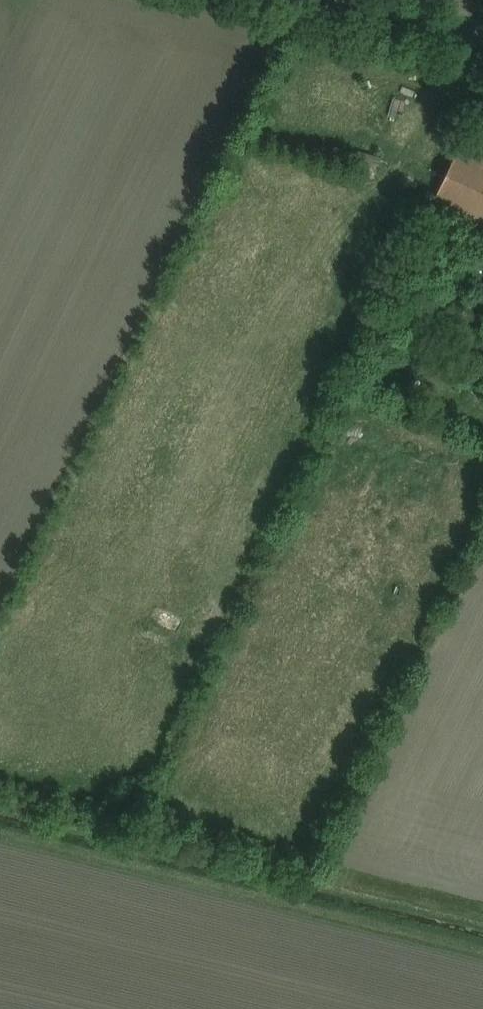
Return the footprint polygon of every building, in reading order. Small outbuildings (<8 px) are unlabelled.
[(461,151),(442,204),(482,218),(482,158),(461,151)]
